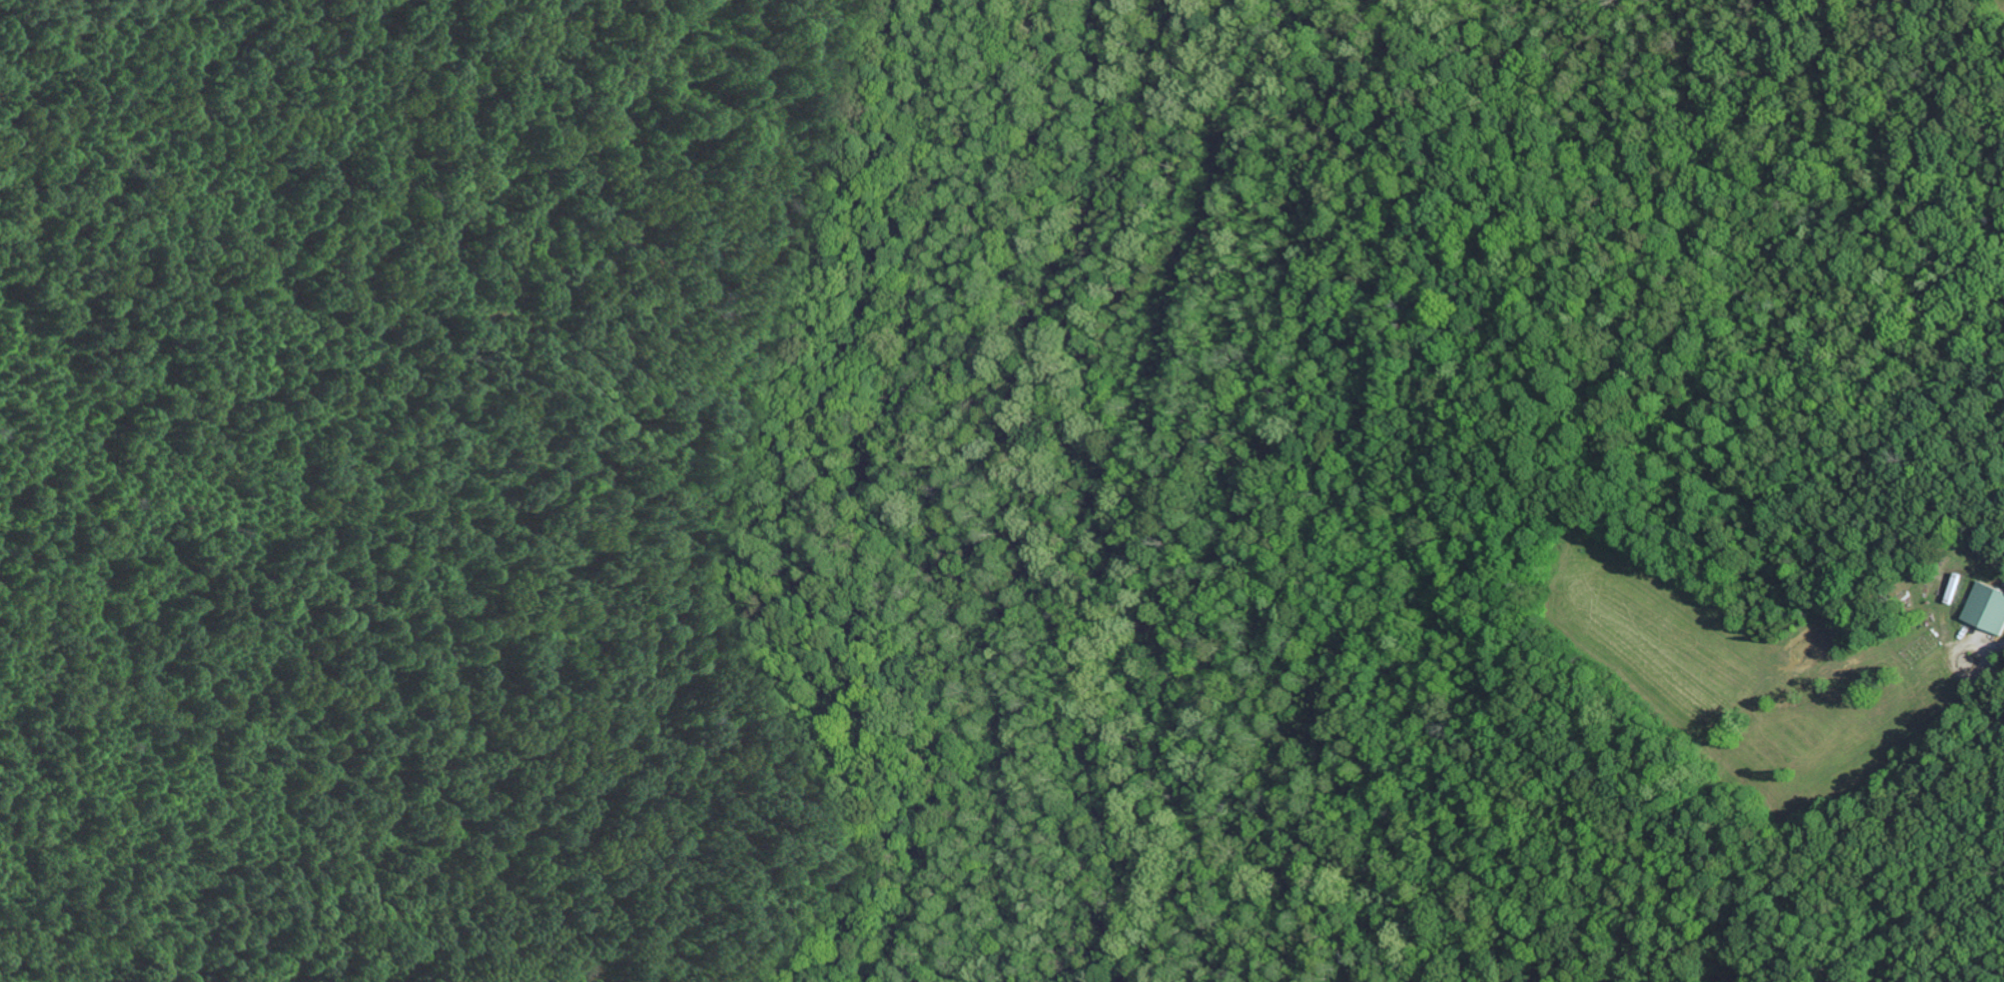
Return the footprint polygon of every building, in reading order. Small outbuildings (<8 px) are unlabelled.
[(2000,635),(2003,623),(2003,592),(1973,582),(1959,621),(2000,635)]
